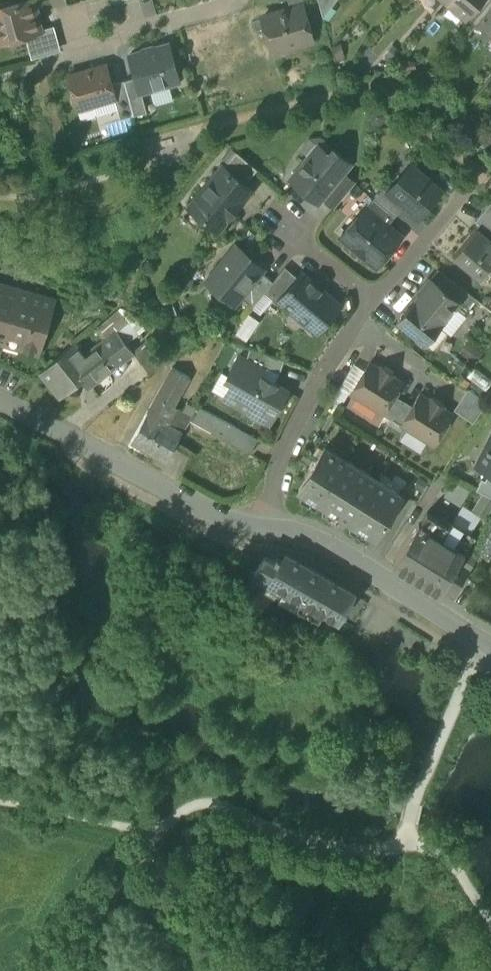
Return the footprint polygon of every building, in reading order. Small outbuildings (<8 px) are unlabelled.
[(1,40),(27,33),(40,29),(32,0),(21,0),(0,6),(0,36),(1,40)] [(303,0),(288,0),(290,9),(303,5),(303,7),(304,6),(303,0)] [(318,0),(323,17),(324,17),(336,0),(319,0),(318,0)] [(467,18),(482,0),(446,0),(467,18)] [(476,25),(490,7),(490,0),(482,0),(467,18),(476,25)] [(286,47),(289,49),(296,47),(298,43),(312,39),(303,7),(303,5),(290,9),(262,17),(270,45),(283,41),(285,47),(286,47)] [(476,25),(490,38),(490,7),(476,25)] [(27,33),(33,54),(61,46),(55,25),(40,29),(27,33)] [(136,76),(140,92),(141,91),(179,81),(168,43),(129,53),(136,76)] [(78,107),(93,103),(115,97),(116,97),(112,83),(107,64),(69,74),(73,90),(70,95),(72,101),(77,104),(78,107)] [(136,76),(124,79),(134,114),(147,111),(141,91),(140,92),(136,76)] [(120,118),(134,114),(124,79),(112,83),(116,97),(115,97),(120,118)] [(96,111),(93,103),(78,107),(80,116),(84,118),(94,115),(96,111)] [(296,152),(305,160),(318,144),(330,154),(334,149),(337,145),(326,136),(309,136),(296,152)] [(291,177),(318,200),(322,196),(343,171),(350,162),(334,149),(330,154),(318,144),(305,160),(291,177)] [(223,165),(244,183),(257,168),(236,150),(223,165)] [(202,215),(217,228),(251,188),(244,183),(223,165),(189,205),(191,206),(194,203),(204,212),(202,215)] [(403,204),(418,216),(441,189),(413,166),(391,193),(390,193),(403,204)] [(322,196),(335,206),(355,182),(343,171),(322,196)] [(381,185),(372,196),(395,215),(403,204),(390,193),(391,193),(381,185)] [(387,224),(395,215),(372,196),(364,205),(387,224)] [(490,235),(490,204),(489,202),(474,221),(478,224),(490,235)] [(191,206),(202,215),(204,212),(194,203),(191,206)] [(344,237),(374,263),(379,263),(399,238),(399,234),(387,224),(364,205),(342,232),(344,237)] [(475,228),(488,239),(490,236),(490,235),(478,224),(475,228)] [(488,239),(475,228),(454,253),(481,276),(490,265),(490,236),(488,239)] [(214,286),(234,302),(240,294),(261,270),(263,266),(235,243),(212,272),(220,279),(214,286)] [(285,265),(273,280),(265,290),(278,301),(279,299),(278,298),(297,275),(285,265)] [(454,303),(464,310),(465,309),(475,297),(437,269),(431,277),(447,289),(444,293),(455,302),(454,303)] [(253,305),(265,290),(273,280),(261,270),(240,294),(253,305)] [(279,299),(312,326),(324,312),(329,316),(340,303),(301,271),(297,275),(278,298),(279,299)] [(398,320),(423,340),(454,303),(455,302),(444,293),(447,289),(431,277),(413,298),(415,300),(398,320)] [(4,341),(20,287),(0,282),(0,340),(4,341)] [(55,298),(20,287),(4,341),(39,352),(55,298)] [(118,329),(126,340),(144,326),(135,309),(121,305),(98,324),(108,337),(118,329)] [(42,371),(61,393),(85,375),(90,382),(133,349),(126,340),(118,329),(108,337),(86,354),(76,342),(42,371)] [(133,349),(142,361),(163,345),(154,333),(133,349)] [(142,361),(150,372),(171,356),(163,345),(142,361)] [(264,366),(279,372),(284,359),(250,347),(246,358),(263,368),(264,366)] [(254,407),(271,417),(287,389),(260,374),(263,368),(246,358),(238,355),(227,374),(234,378),(224,396),(252,412),(254,407)] [(350,391),(383,412),(402,381),(392,375),(394,372),(381,364),(380,367),(369,361),(365,368),(350,391)] [(340,385),(350,391),(365,368),(354,362),(340,385)] [(172,366),(147,410),(167,422),(170,424),(179,408),(173,405),(189,376),(172,366)] [(455,410),(474,422),(487,400),(483,397),(469,388),(455,410)] [(401,423),(434,443),(453,413),(443,406),(444,404),(431,396),(430,398),(420,392),(401,423)] [(187,401),(182,409),(192,414),(196,406),(187,401)] [(197,404),(196,406),(192,414),(190,418),(211,430),(219,417),(197,404)] [(190,418),(192,414),(182,409),(179,407),(179,408),(170,424),(167,422),(151,451),(166,460),(183,431),(190,418)] [(151,451),(167,422),(147,410),(131,440),(151,451)] [(211,430),(231,441),(239,428),(219,417),(211,430)] [(231,441),(250,452),(258,438),(239,428),(231,441)] [(298,489),(375,537),(402,494),(325,446),(320,454),(298,489)] [(478,464),(483,467),(490,452),(485,450),(478,464)] [(490,495),(490,471),(489,470),(485,478),(482,477),(476,488),(490,495)] [(458,561),(465,551),(442,537),(450,525),(427,510),(394,563),(395,563),(439,591),(443,586),(455,566),(458,561)] [(452,521),(450,525),(442,537),(465,551),(466,550),(475,536),(452,521)] [(476,557),(466,550),(465,551),(458,561),(468,568),(476,557)] [(323,613),(338,621),(354,593),(285,554),(282,559),(268,581),(284,591),(302,601),(312,607),(322,614),(323,613)] [(254,571),(268,581),(282,559),(276,556),(273,562),(263,557),(254,571)] [(455,566),(465,573),(468,568),(458,561),(455,566)] [(465,573),(455,566),(443,586),(453,592),(465,573)] [(291,610),(296,611),(302,601),(284,591),(277,602),(291,610)] [(296,611),(306,617),(312,607),(302,601),(296,611)]
